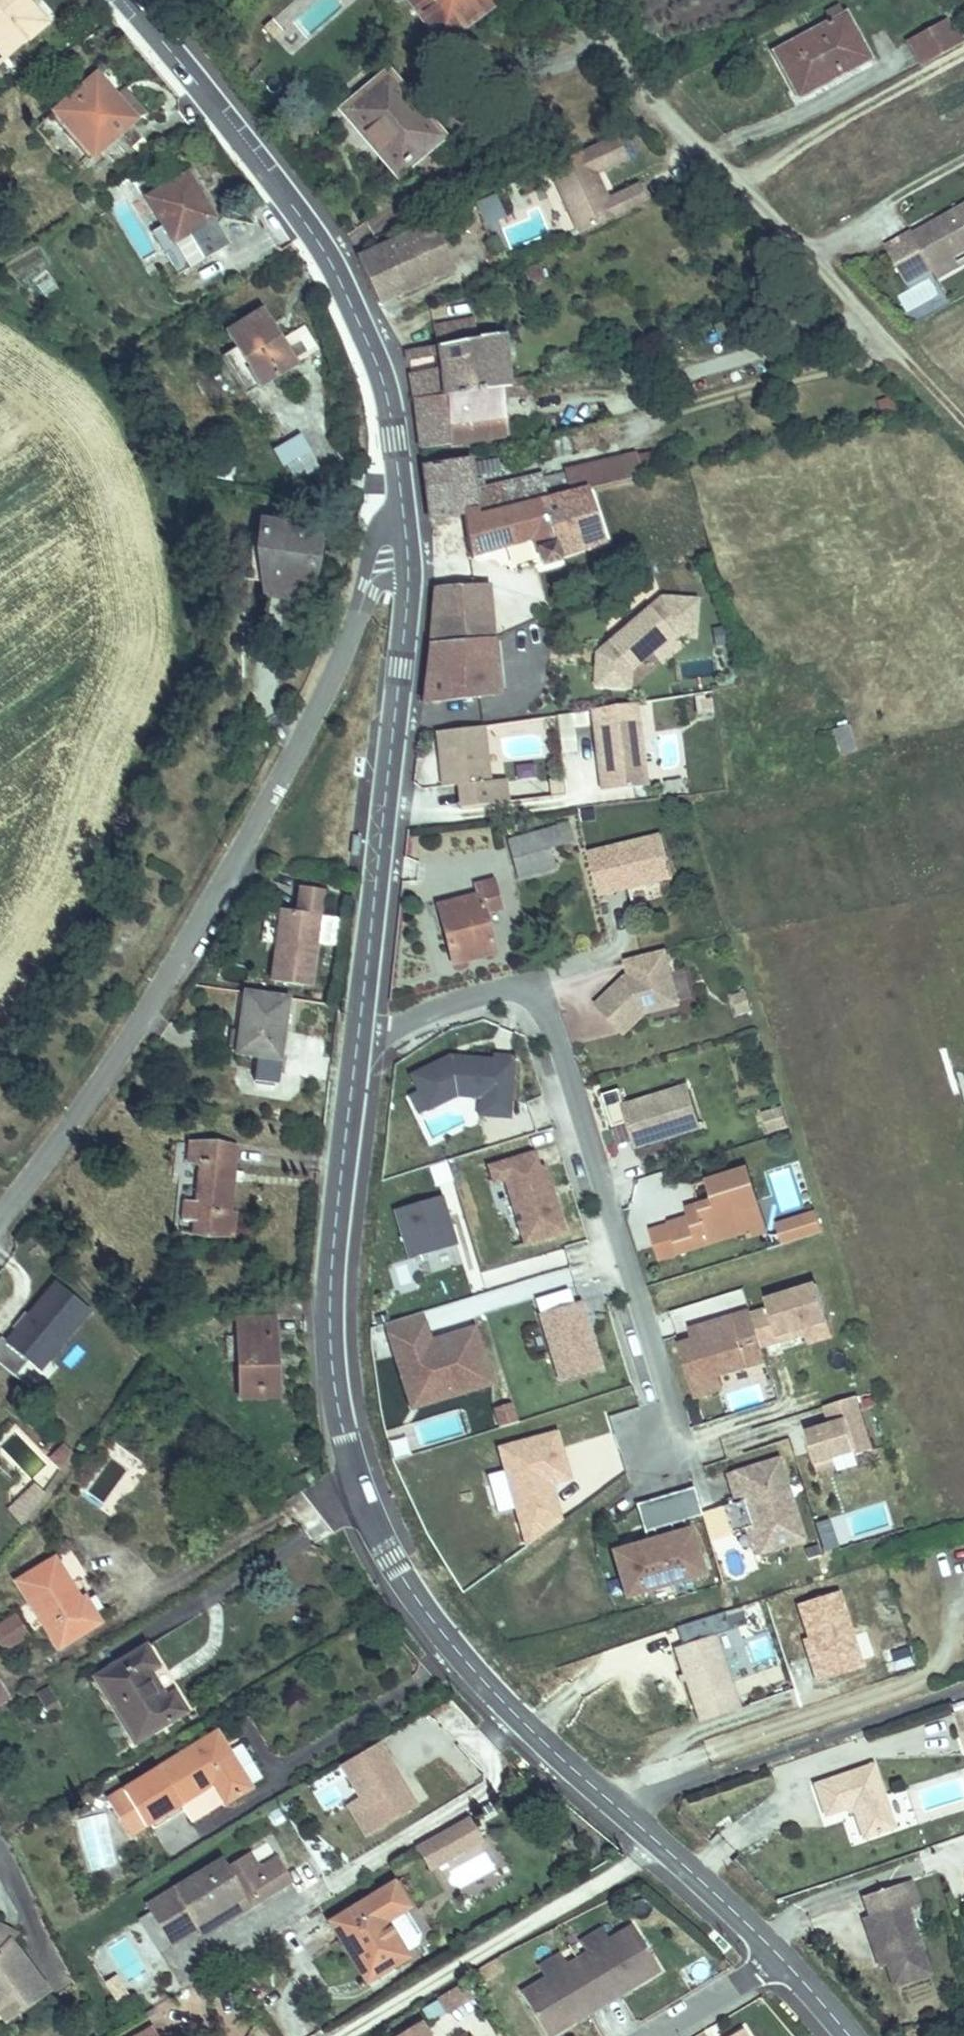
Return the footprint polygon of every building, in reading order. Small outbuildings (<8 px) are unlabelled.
[(0,0),(0,53),(14,70),(53,39),(31,13),(37,7),(31,0),(0,0)] [(403,2),(438,47),(489,7),(484,0),(406,0),(403,2)] [(903,41),(918,68),(963,43),(948,16),(903,41)] [(842,25),(773,65),(795,102),(818,88),(824,96),(867,70),(842,25)] [(103,90),(59,127),(99,171),(143,133),(103,90)] [(382,93),(341,127),(392,188),(433,153),(382,93)] [(583,241),(649,208),(642,193),(610,208),(598,182),(629,167),(619,144),(551,176),(583,241)] [(219,235),(194,191),(154,214),(169,241),(179,257),(172,261),(188,289),(217,272),(201,246),(219,235)] [(963,260),(963,211),(877,262),(898,299),(925,283),(961,261),(963,260)] [(454,269),(452,263),(432,221),(372,250),(360,256),(383,302),(454,269)] [(235,262),(219,235),(201,246),(217,272),(235,262)] [(179,257),(169,241),(157,248),(183,292),(188,289),(172,261),(179,257)] [(963,271),(963,266),(961,261),(925,283),(930,291),(963,271)] [(435,352),(401,357),(404,367),(411,406),(499,389),(512,387),(504,338),(478,343),(475,325),(434,332),(435,352)] [(243,375),(232,381),(245,408),(292,384),(263,329),(228,348),(243,375)] [(499,389),(411,406),(419,456),(507,438),(499,389)] [(295,483),(321,467),(300,434),(274,451),(295,483)] [(555,439),(547,441),(531,456),(534,464),(549,462),(558,460),(556,441),(555,439)] [(626,492),(621,467),(552,482),(555,494),(579,488),(582,501),(626,492)] [(460,471),(414,480),(421,534),(455,527),(533,512),(538,511),(534,486),(465,499),(460,471)] [(530,560),(533,577),(551,574),(549,563),(591,552),(582,501),(538,511),(533,512),(541,558),(530,560)] [(455,527),(463,567),(528,552),(530,560),(541,558),(533,512),(455,527)] [(318,554),(257,554),(258,574),(270,574),(271,626),(313,626),(312,577),(318,577),(318,554)] [(683,640),(698,641),(700,598),(652,595),(651,623),(598,620),(595,690),(633,692),(635,661),(682,664),(683,640)] [(425,605),(415,714),(495,707),(476,598),(467,599),(425,605)] [(645,787),(631,705),(587,712),(600,793),(645,787)] [(832,729),(840,757),(857,752),(849,724),(832,729)] [(492,782),(483,725),(437,732),(446,789),(462,787),(465,809),(511,802),(508,780),(492,782)] [(569,826),(546,834),(553,853),(576,844),(569,826)] [(647,863),(666,858),(659,833),(587,851),(597,894),(616,889),(615,884),(622,883),(623,888),(651,881),(647,863)] [(546,834),(509,847),(522,885),(560,871),(553,853),(546,834)] [(670,876),(666,858),(647,863),(651,881),(670,876)] [(480,897),(443,904),(456,960),(495,953),(487,911),(502,908),(495,880),(478,884),(480,897)] [(635,903),(675,899),(673,886),(634,890),(635,903)] [(314,987),(323,897),(300,894),(298,919),(281,917),(274,983),(314,987)] [(655,979),(652,966),(613,976),(617,990),(655,979)] [(632,1025),(665,1017),(655,979),(617,990),(612,991),(583,1020),(611,1047),(632,1025)] [(734,993),(736,1017),(752,1015),(749,991),(734,993)] [(281,1062),(287,1001),(245,996),(239,1058),(281,1062)] [(500,1117),(503,1073),(482,1072),(482,1076),(453,1074),(452,1079),(443,1079),(440,1073),(438,1074),(399,1093),(416,1128),(447,1113),(469,1115),(500,1117)] [(702,1131),(691,1095),(658,1106),(656,1099),(627,1109),(622,1093),(605,1098),(615,1131),(631,1126),(637,1145),(665,1136),(667,1142),(702,1131)] [(767,1137),(789,1130),(781,1106),(759,1113),(767,1137)] [(499,1134),(500,1117),(469,1115),(468,1132),(499,1134)] [(217,1147),(195,1145),(194,1163),(205,1164),(202,1201),(190,1200),(188,1220),(200,1221),(200,1241),(241,1244),(242,1223),(237,1222),(242,1153),(217,1147)] [(429,1168),(437,1190),(454,1184),(447,1162),(429,1168)] [(555,1245),(533,1180),(528,1181),(523,1166),(478,1180),(484,1199),(495,1195),(516,1258),(555,1245)] [(741,1245),(734,1225),(751,1220),(738,1182),(699,1194),(705,1213),(691,1218),(694,1226),(681,1230),(661,1237),(671,1268),(741,1245)] [(705,1213),(699,1194),(685,1199),(691,1218),(705,1213)] [(449,1261),(433,1212),(384,1228),(400,1277),(449,1261)] [(694,1226),(691,1218),(679,1222),(681,1230),(694,1226)] [(759,1245),(751,1220),(734,1225),(741,1245),(742,1250),(759,1245)] [(814,1246),(808,1227),(798,1230),(805,1249),(814,1246)] [(805,1249),(798,1230),(770,1239),(776,1258),(805,1249)] [(671,1268),(661,1237),(642,1243),(652,1274),(671,1268)] [(496,1291),(453,1303),(454,1306),(446,1308),(450,1322),(575,1287),(565,1250),(490,1271),(496,1291)] [(88,1298),(55,1270),(4,1328),(0,1325),(0,1353),(11,1363),(24,1348),(35,1358),(88,1298)] [(771,1349),(821,1333),(809,1297),(758,1313),(761,1322),(744,1328),(755,1361),(773,1355),(771,1349)] [(714,1301),(680,1310),(684,1326),(718,1318),(714,1301)] [(593,1385),(572,1317),(531,1330),(553,1398),(593,1385)] [(755,1361),(744,1328),(743,1326),(685,1345),(688,1355),(674,1360),(690,1410),(714,1402),(709,1389),(759,1374),(755,1361)] [(277,1330),(242,1330),(243,1406),(279,1406),(277,1330)] [(483,1401),(466,1345),(421,1359),(412,1330),(376,1342),(398,1411),(438,1398),(443,1414),(483,1401)] [(826,1349),(821,1333),(771,1349),(773,1355),(798,1347),(801,1357),(826,1349)] [(731,1409),(775,1402),(772,1382),(728,1390),(731,1409)] [(443,1414),(438,1398),(398,1411),(403,1427),(443,1414)] [(493,1408),(499,1429),(518,1423),(513,1403),(493,1408)] [(867,1463),(850,1410),(821,1419),(827,1438),(801,1446),(814,1484),(832,1479),(829,1471),(850,1464),(851,1468),(867,1463)] [(503,1469),(478,1475),(493,1527),(504,1524),(502,1518),(515,1517),(511,1497),(560,1484),(549,1440),(500,1455),(503,1469)] [(110,1456),(87,1499),(117,1514),(140,1472),(110,1456)] [(796,1547),(773,1471),(722,1487),(729,1510),(735,1508),(751,1561),(796,1547)] [(30,1482),(8,1516),(24,1527),(47,1493),(30,1482)] [(641,1553),(650,1550),(648,1541),(664,1536),(667,1545),(679,1541),(676,1532),(695,1526),(687,1501),(630,1518),(641,1553)] [(823,1553),(839,1548),(830,1518),(814,1523),(823,1553)] [(55,1539),(18,1563),(58,1629),(97,1605),(55,1539)] [(696,1581),(683,1540),(679,1541),(667,1545),(650,1550),(641,1553),(606,1563),(618,1605),(696,1581)] [(834,1595),(795,1608),(806,1642),(812,1659),(807,1661),(815,1685),(859,1671),(834,1595)] [(18,1599),(0,1610),(0,1624),(9,1640),(34,1625),(18,1599)] [(726,1669),(711,1628),(670,1644),(698,1717),(739,1702),(726,1669)] [(151,1637),(102,1667),(140,1731),(190,1701),(179,1684),(169,1688),(153,1661),(162,1655),(151,1637)] [(812,1659),(806,1642),(801,1644),(807,1661),(812,1659)] [(908,1650),(887,1657),(891,1673),(913,1667),(908,1650)] [(10,1689),(0,1673),(0,1695),(10,1689)] [(51,1687),(36,1694),(47,1718),(61,1712),(51,1687)] [(954,1711),(963,1739),(963,1707),(954,1711)] [(223,1722),(151,1766),(171,1801),(219,1772),(232,1791),(257,1776),(223,1722)] [(379,1744),(339,1767),(358,1799),(347,1805),(365,1835),(415,1805),(379,1744)] [(872,1767),(815,1786),(826,1820),(850,1812),(857,1833),(890,1822),(872,1767)] [(493,1833),(480,1811),(450,1829),(463,1851),(493,1833)] [(463,1851),(450,1829),(430,1841),(444,1863),(463,1851)] [(232,1855),(158,1899),(163,1907),(181,1938),(209,1922),(208,1919),(254,1891),(260,1902),(302,1878),(290,1859),(268,1872),(256,1852),(237,1863),(232,1855)] [(413,1944),(395,1912),(415,1902),(420,1899),(407,1876),(340,1913),(373,1972),(416,1949),(413,1944)] [(932,1973),(912,1907),(923,1904),(916,1879),(868,1894),(874,1913),(867,1915),(873,1935),(879,1933),(889,1963),(895,1984),(932,1973)] [(214,1930),(260,1902),(254,1891),(208,1919),(209,1922),(214,1930)] [(429,1927),(415,1902),(395,1912),(413,1944),(426,1937),(429,1927)] [(181,1938),(163,1907),(150,1915),(168,1946),(181,1938)] [(5,1940),(14,1932),(17,1929),(0,1920),(0,1937),(5,1940)] [(666,1963),(639,1920),(614,1935),(594,1947),(584,1954),(611,1998),(627,1988),(624,1984),(633,1979),(635,1983),(666,1963)] [(132,1921),(113,1932),(133,1966),(153,1955),(132,1921)] [(594,1947),(614,1935),(607,1924),(587,1936),(594,1947)] [(15,1984),(29,1999),(53,1978),(14,1932),(5,1940),(0,1937),(0,1997),(15,1984)] [(889,1963),(879,1933),(873,1935),(883,1964),(889,1963)] [(554,1973),(573,1961),(565,1949),(546,1961),(554,1973)] [(595,2008),(611,1998),(584,1954),(573,1961),(554,1973),(528,1989),(556,2032),(586,2013),(584,2009),(593,2004),(595,2008)] [(480,1994),(470,1979),(445,1995),(455,2010),(480,1994)] [(635,1983),(633,1979),(624,1984),(627,1988),(635,1983)] [(0,1997),(0,1999),(12,2013),(29,1999),(15,1984),(0,1997)] [(586,2013),(595,2008),(593,2004),(584,2009),(586,2013)] [(751,2024),(731,2035),(758,2035),(751,2024)] [(152,2027),(138,2035),(157,2035),(152,2027)]
